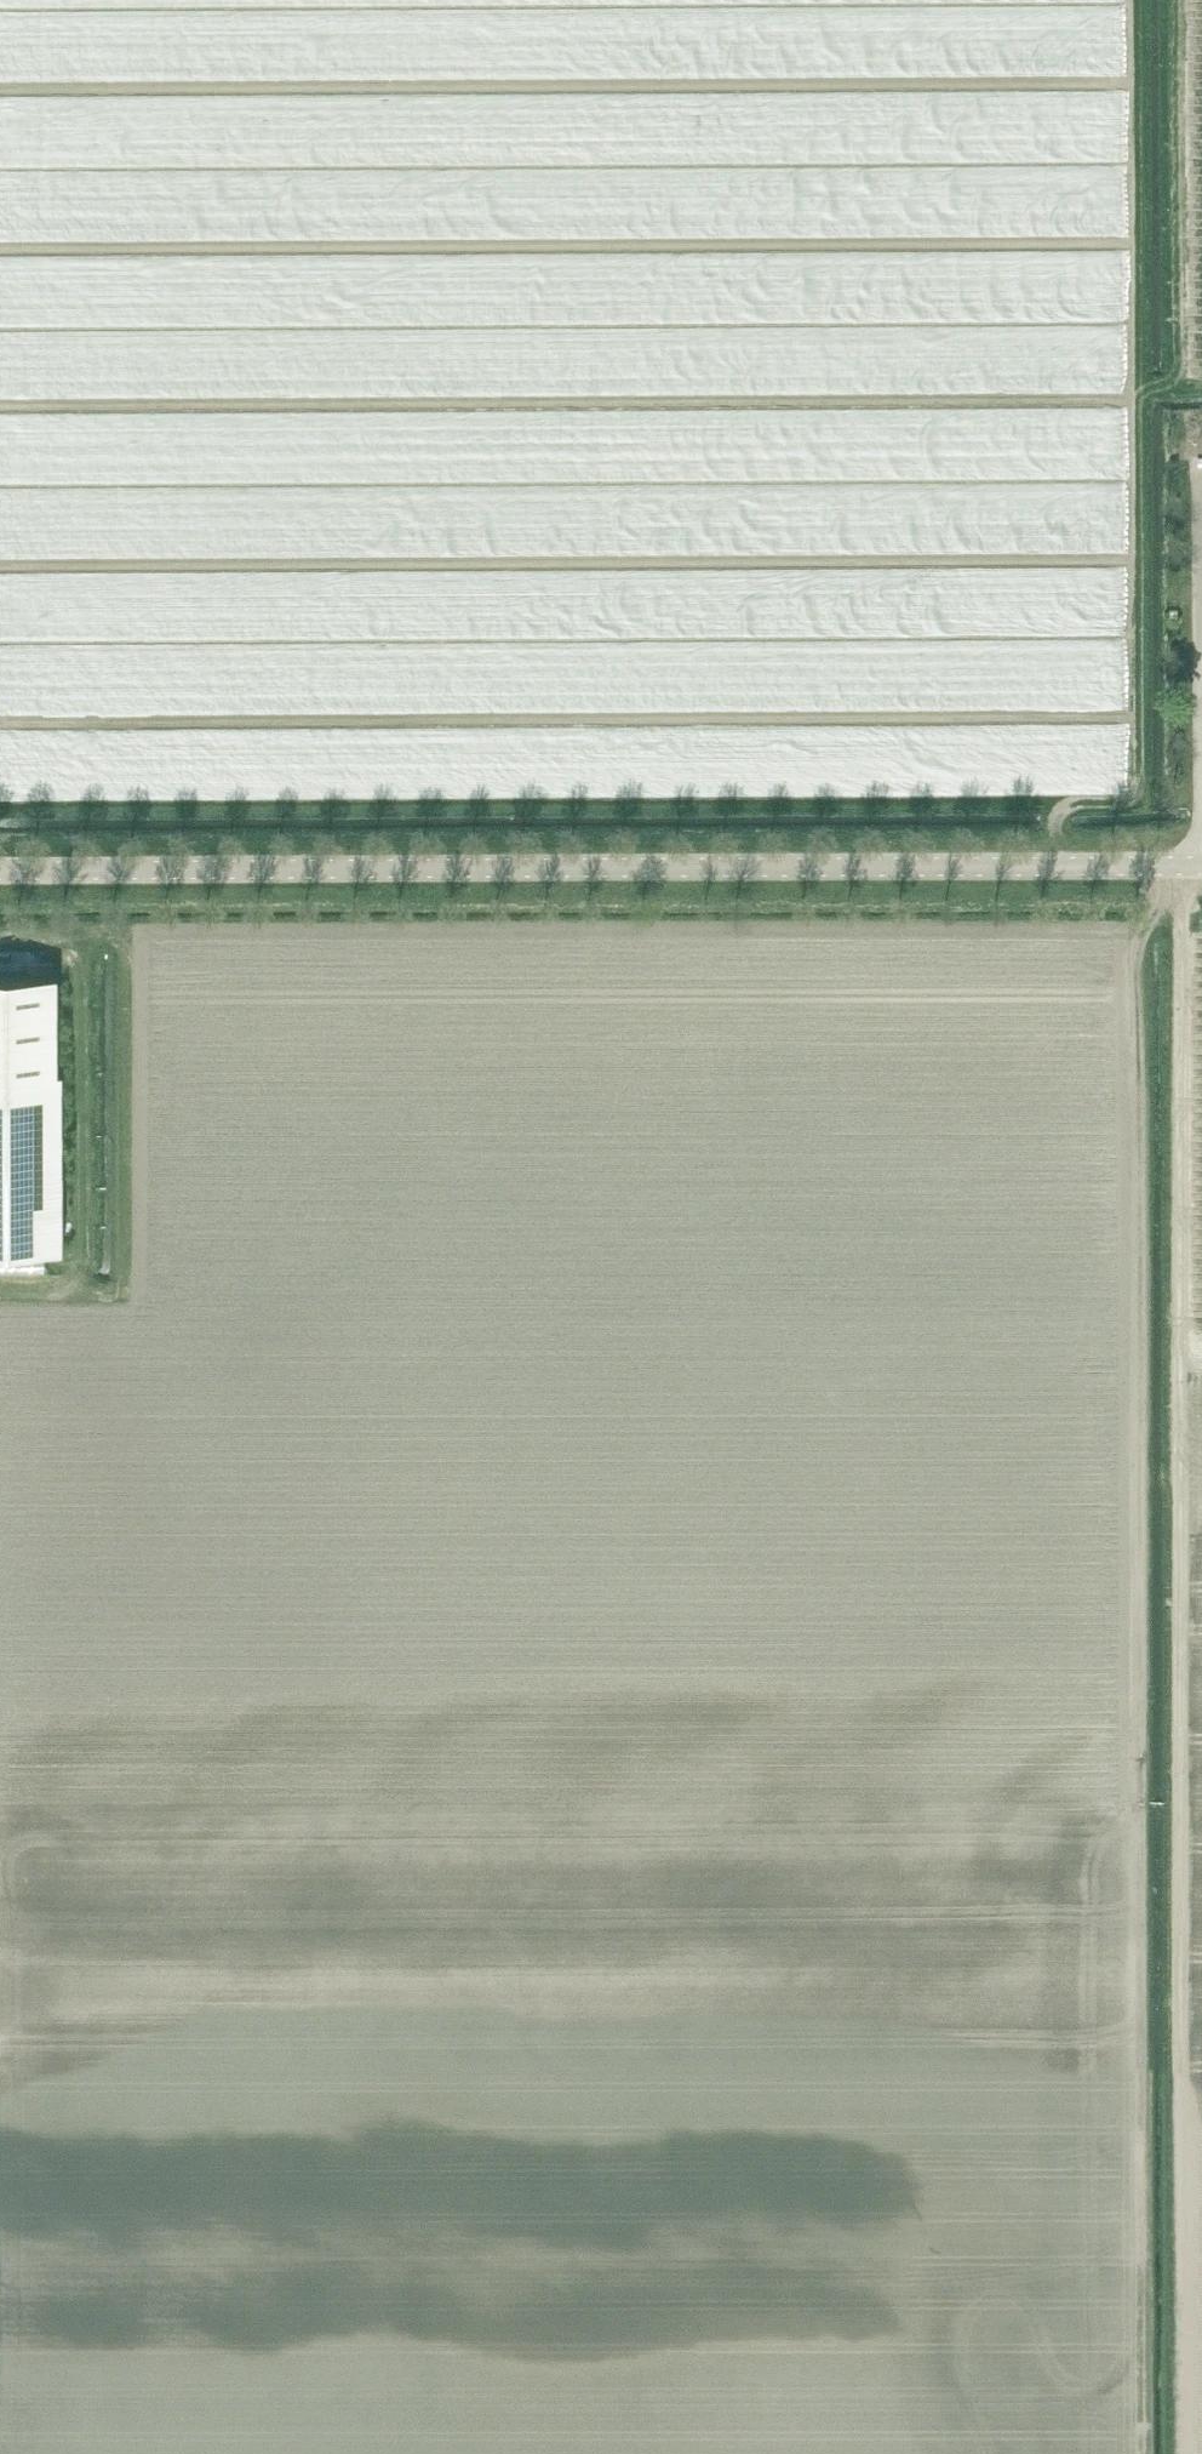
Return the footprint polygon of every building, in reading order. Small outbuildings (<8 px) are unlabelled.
[(0,974),(0,1249),(56,1249),(56,1026),(56,974),(0,974)]
